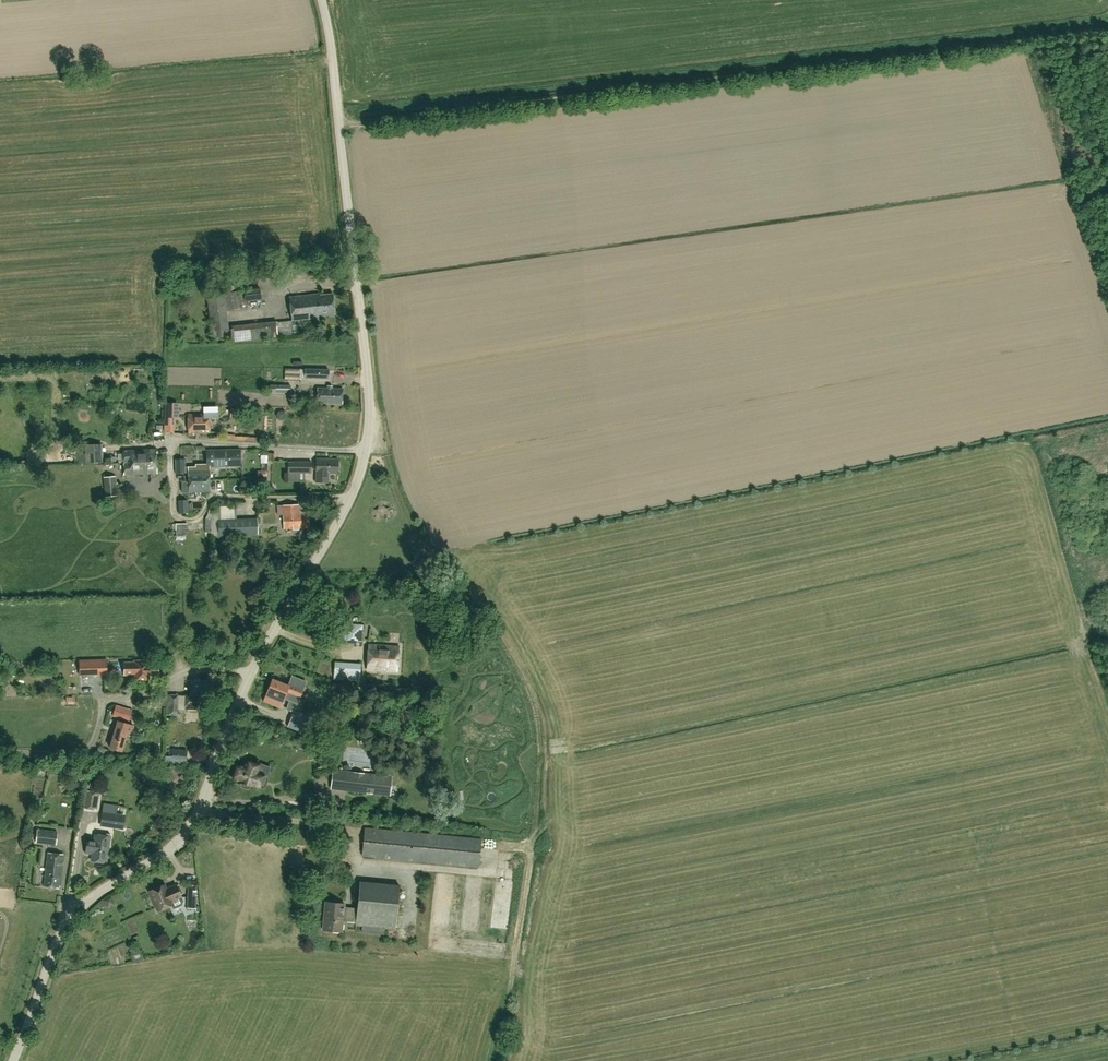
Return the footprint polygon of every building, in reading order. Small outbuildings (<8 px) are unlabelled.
[(278,337),(276,320),(229,326),(226,311),(243,309),(242,300),(261,298),(260,289),(207,295),(213,338),(230,336),(230,342),(278,337)] [(335,314),(333,294),(320,295),(320,294),(289,297),(292,321),(320,318),(320,316),(335,314)] [(294,326),(289,326),(289,323),(279,323),(279,334),(294,335),(294,326)] [(329,379),(329,370),(284,369),(284,380),(299,380),(300,378),(329,379)] [(342,404),(343,389),(317,388),(317,403),(342,404)] [(173,417),(174,403),(165,403),(165,417),(173,417)] [(209,433),(209,418),(218,418),(218,409),(204,409),(204,414),(188,414),(189,433),(209,433)] [(102,461),(101,444),(85,445),(86,462),(102,461)] [(201,458),(200,447),(182,447),(182,458),(201,458)] [(156,462),(156,449),(122,451),(123,463),(129,462),(156,462)] [(240,466),(240,450),(206,451),(206,464),(195,464),(195,466),(187,467),(188,482),(210,481),(209,467),(240,466)] [(186,473),(185,458),(176,459),(176,474),(186,473)] [(338,473),(338,459),(317,458),(316,482),(329,482),(329,473),(338,473)] [(157,473),(156,462),(129,462),(123,463),(123,475),(157,473)] [(311,473),(311,462),(288,462),(288,473),(311,473)] [(117,496),(115,476),(111,476),(111,474),(103,475),(103,477),(105,497),(117,496)] [(133,488),(133,498),(157,498),(157,477),(123,476),(123,488),(133,488)] [(210,492),(210,481),(188,482),(181,482),(181,493),(210,492)] [(187,504),(187,500),(178,500),(179,513),(187,513),(187,511),(187,504)] [(258,534),(257,518),(236,519),(236,505),(217,506),(217,507),(214,507),(214,513),(211,514),(211,517),(214,517),(214,519),(210,519),(211,536),(258,534)] [(309,527),(308,512),(299,513),(298,505),(278,506),(278,515),(283,514),(284,529),(309,527)] [(187,530),(187,523),(176,524),(176,523),(172,523),(172,529),(175,529),(176,535),(184,535),(183,530),(187,530)] [(362,641),(363,625),(344,624),(343,640),(362,641)] [(397,672),(399,646),(369,644),(367,670),(397,672)] [(158,675),(158,663),(149,663),(149,660),(134,661),(134,662),(124,663),(124,675),(140,674),(140,681),(149,680),(149,676),(158,675)] [(106,661),(85,662),(86,675),(107,674),(106,661)] [(359,682),(360,664),(335,662),(333,680),(359,682)] [(298,703),(306,682),(292,676),(288,685),(272,679),(264,700),(280,707),(284,698),(298,703)] [(211,698),(212,680),(191,679),(191,695),(184,695),(183,709),(202,710),(202,698),(211,698)] [(178,709),(178,695),(167,694),(167,715),(180,715),(181,710),(178,709)] [(166,706),(166,697),(155,697),(155,703),(159,704),(159,706),(166,706)] [(133,709),(124,707),(116,704),(112,715),(129,721),(133,709)] [(305,733),(312,717),(295,710),(294,712),(288,727),(305,733)] [(121,751),(126,735),(127,733),(131,734),(133,725),(119,721),(116,732),(115,731),(110,747),(121,751)] [(172,756),(172,761),(186,762),(186,761),(187,751),(172,750),(172,756)] [(241,782),(251,785),(262,789),(266,787),(268,780),(267,776),(270,767),(261,764),(260,766),(246,761),(244,767),(237,765),(237,767),(234,768),(232,774),(233,776),(233,778),(241,781),(241,782)] [(330,789),(390,796),(393,776),(332,769),(330,789)] [(97,810),(99,792),(85,790),(83,808),(97,810)] [(123,827),(125,818),(116,816),(102,814),(100,824),(123,827)] [(478,866),(481,839),(365,828),(362,856),(478,866)] [(56,845),(57,832),(38,829),(36,843),(56,845)] [(106,862),(110,837),(110,836),(110,834),(106,833),(105,836),(95,834),(94,838),(88,837),(85,853),(92,854),(91,860),(106,862)] [(59,888),(60,879),(63,854),(48,852),(44,887),(59,888)] [(395,929),(400,885),(360,882),(357,908),(344,907),(344,904),(325,902),(323,930),(342,932),(343,921),(356,923),(356,925),(395,929)] [(181,905),(183,901),(176,885),(166,889),(165,886),(164,884),(149,891),(157,911),(171,905),(173,909),(181,905)] [(187,885),(186,908),(196,908),(195,912),(199,912),(199,906),(196,906),(197,885),(187,885)] [(495,896),(494,929),(511,929),(511,896),(495,896)] [(111,897),(104,900),(107,908),(114,905),(111,897)] [(465,911),(465,930),(475,930),(475,911),(465,911)]
